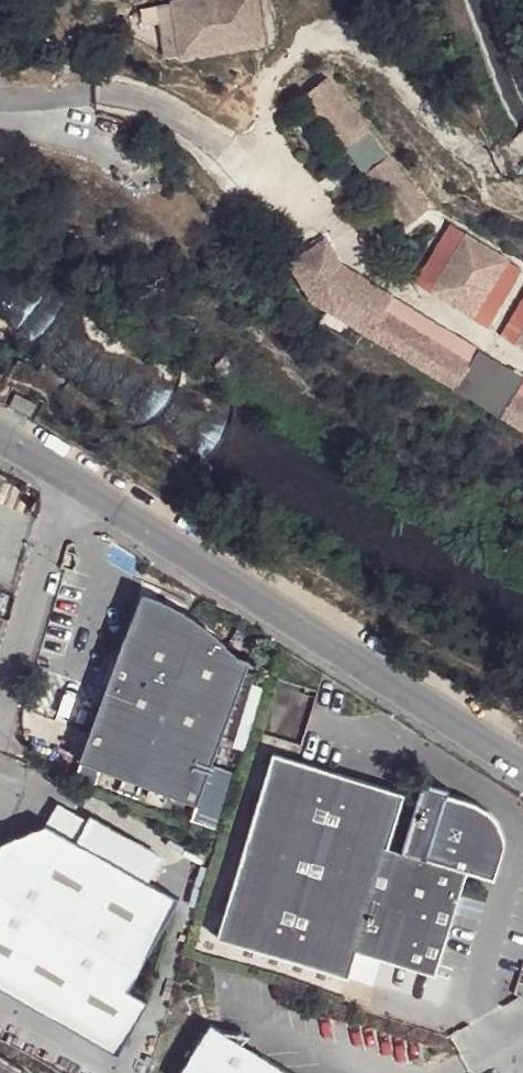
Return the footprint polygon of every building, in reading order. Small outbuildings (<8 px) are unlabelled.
[(172,0),(180,54),(262,43),(255,0),(173,0),(172,0)] [(428,208),(327,77),(303,95),(405,226),(428,208)] [(464,234),(429,290),(472,317),(507,261),(464,234)] [(321,240),(314,244),(333,248),(326,237),(321,240)] [(314,244),(287,261),(308,296),(354,325),(378,286),(342,264),(333,248),(314,244)] [(378,286),(354,325),(369,334),(385,308),(393,295),(378,286)] [(369,334),(522,430),(522,394),(516,389),(522,377),(507,368),(502,374),(485,363),(481,368),(470,361),(385,308),(369,334)] [(514,343),(522,348),(522,329),(514,343)] [(470,361),(481,368),(485,363),(502,374),(507,368),(489,356),(477,349),(470,361)] [(236,366),(228,354),(225,355),(214,365),(225,375),(236,366)] [(43,402),(24,391),(13,411),(32,422),(43,402)] [(140,591),(78,759),(196,803),(249,659),(235,654),(225,642),(194,616),(171,603),(147,593),(140,591)] [(272,752),(217,937),(348,977),(356,950),(381,957),(435,973),(466,870),(494,878),(503,846),(504,842),(501,829),(493,814),(486,807),(477,802),(447,792),(448,788),(422,780),(401,850),(387,846),(403,792),(272,752)] [(86,815),(76,839),(153,870),(162,847),(86,815)] [(0,844),(0,987),(117,1053),(147,1001),(127,989),(178,898),(45,823),(1,841),(0,844)] [(356,950),(348,977),(372,984),(381,957),(356,950)] [(181,1072),(290,1072),(210,1025),(181,1072)]
